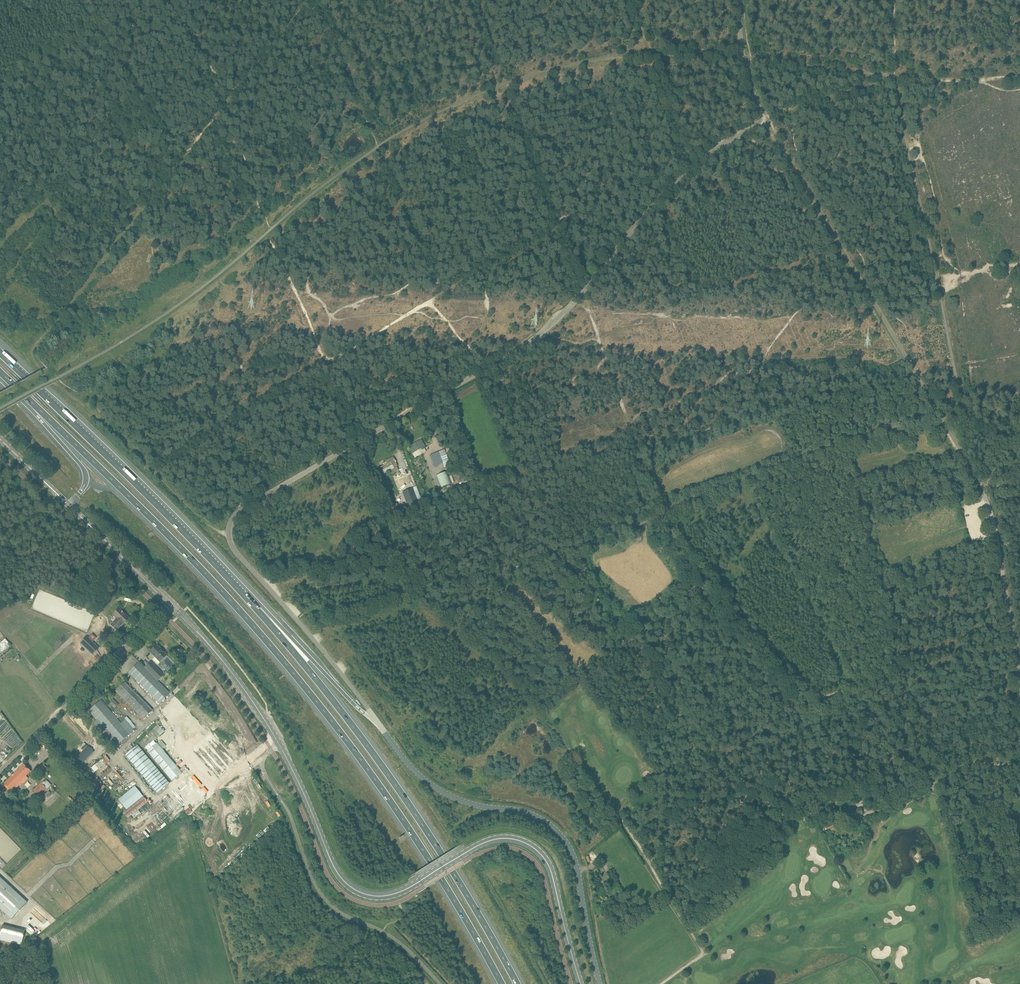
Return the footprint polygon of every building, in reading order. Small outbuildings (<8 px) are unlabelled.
[(419,441),(409,447),(415,458),(425,452),(422,447),(424,446),(422,442),(420,443),(419,441)] [(445,450),(430,453),(433,464),(447,460),(445,450)] [(386,462),(383,463),(384,465),(381,467),(382,470),(384,474),(397,467),(395,463),(396,462),(393,457),(385,461),(386,462)] [(441,487),(451,483),(447,471),(437,475),(441,487)] [(412,488),(402,492),(408,508),(418,504),(412,488)] [(129,618),(119,609),(113,615),(117,619),(110,625),(116,630),(122,623),(123,624),(129,618)] [(80,642),(92,654),(98,648),(86,636),(80,642)] [(11,646),(5,639),(0,643),(0,654),(11,646)] [(150,652),(153,655),(155,657),(153,659),(158,664),(167,655),(163,651),(163,652),(162,652),(156,646),(150,652)] [(150,661),(144,667),(158,681),(164,675),(150,661)] [(143,666),(139,662),(129,672),(159,703),(170,693),(158,681),(144,667),(143,666)] [(125,682),(116,691),(143,719),(153,710),(128,686),(125,682)] [(111,691),(97,705),(102,710),(116,696),(111,691)] [(174,700),(159,715),(194,750),(198,746),(203,750),(201,751),(217,767),(226,758),(210,742),(209,743),(205,739),(209,735),(174,700)] [(171,780),(181,772),(162,749),(166,746),(161,740),(156,744),(153,740),(164,732),(159,726),(139,742),(171,780)] [(156,793),(169,783),(137,744),(124,754),(156,793)] [(94,753),(92,750),(88,747),(74,761),(79,767),(94,753)] [(100,758),(95,765),(100,768),(104,761),(100,758)] [(39,774),(46,767),(43,763),(36,770),(39,774)] [(23,764),(0,787),(0,788),(7,795),(10,792),(11,793),(21,783),(22,784),(28,778),(26,776),(31,771),(23,764)] [(93,773),(97,770),(93,765),(89,769),(93,773)] [(33,790),(39,796),(49,787),(43,781),(33,790)] [(117,799),(126,810),(123,812),(127,818),(147,803),(135,786),(117,799)] [(829,795),(825,797),(832,813),(837,811),(829,795)] [(7,810),(12,806),(6,799),(1,803),(7,810)] [(857,817),(863,814),(860,807),(845,814),(848,821),(857,817)] [(836,826),(835,823),(837,822),(836,819),(825,824),(826,826),(824,828),(825,830),(827,829),(827,830),(836,826)] [(153,831),(161,824),(157,820),(149,826),(153,831)] [(11,919),(27,902),(0,877),(0,909),(11,919)] [(39,923),(47,914),(36,904),(28,912),(39,923)] [(0,935),(0,940),(21,945),(25,930),(3,925),(0,935)]
